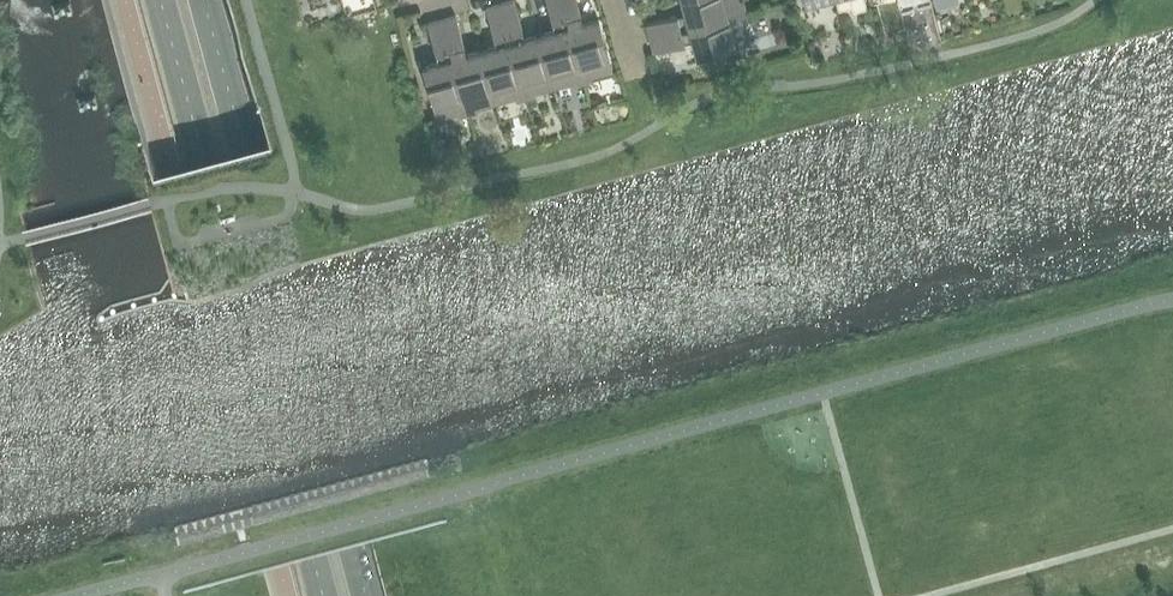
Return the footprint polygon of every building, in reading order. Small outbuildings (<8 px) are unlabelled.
[(499,3),(526,99),(535,97),(534,92),(553,87),(539,34),(520,39),(518,31),(522,30),(514,0),(511,0),(499,3)] [(539,34),(553,87),(573,81),(574,86),(584,83),(561,0),(546,0),(552,22),(556,21),(558,29),(539,34)] [(584,83),(593,81),(592,76),(612,70),(598,18),(578,24),(576,16),(580,15),(576,0),(561,0),(584,83)] [(650,38),(746,12),(743,3),(739,4),(738,0),(681,0),(686,17),(678,19),(677,15),(646,24),(650,38)] [(834,0),(802,0),(806,13),(816,10),(815,5),(834,0)] [(500,45),(481,50),(495,102),(515,97),(516,102),(526,99),(499,3),(485,7),(494,38),(498,37),(500,45)] [(650,38),(654,52),(685,44),(684,40),(692,38),(697,57),(749,43),(744,22),(748,21),(746,12),(650,38)] [(455,15),(441,19),(468,115),(477,112),(475,108),(495,102),(481,50),(462,55),(460,47),(464,46),(455,15)] [(442,61),(422,66),(436,118),(457,113),(458,118),(468,115),(441,19),(427,23),(436,54),(440,53),(442,61)]
